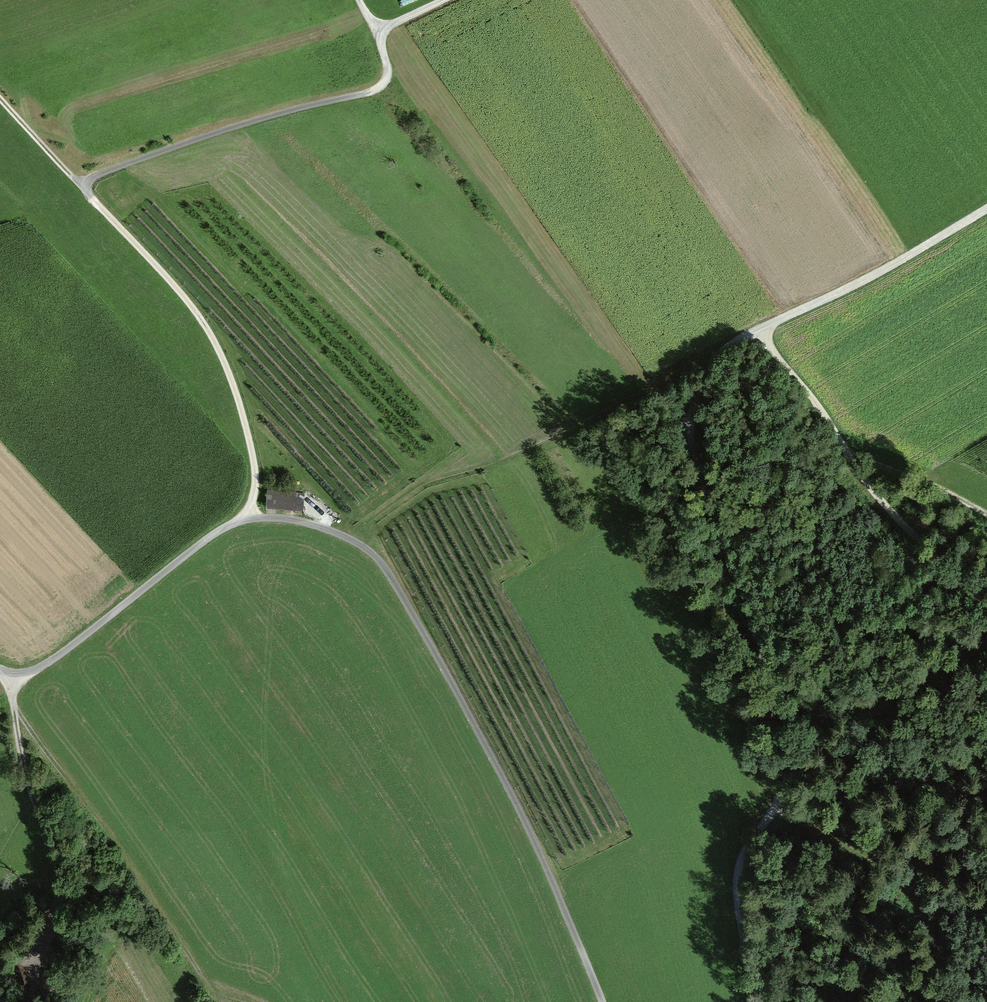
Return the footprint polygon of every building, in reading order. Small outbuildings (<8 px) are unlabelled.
[(275,483),(273,503),(309,507),(312,487),(275,483)]
